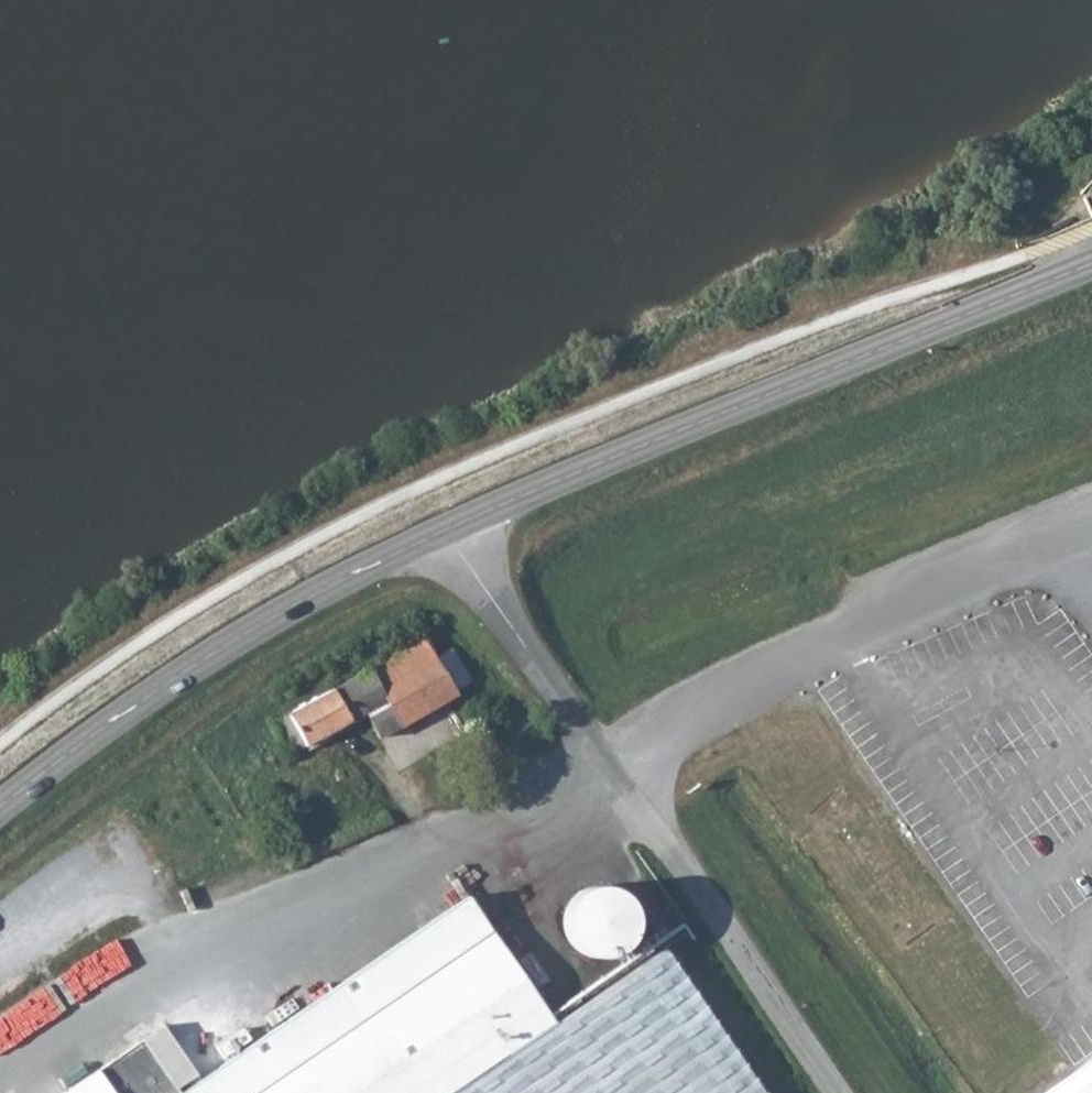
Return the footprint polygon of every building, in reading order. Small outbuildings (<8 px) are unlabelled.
[(399,730),(455,698),(422,639),(373,667),(367,658),(354,665),(359,676),(278,725),(295,753),(384,706),(399,730)] [(265,808),(275,824),(288,816),(276,801),(265,808)] [(619,967),(627,961),(632,952),(634,942),(633,932),(629,923),(621,915),(612,910),(601,908),(590,910),(580,916),(574,925),(570,935),(570,946),(574,957),(581,965),(590,970),(600,973),(610,972),(619,967)] [(223,1080),(232,1092),(469,1092),(550,1036),(465,910),(223,1080)] [(661,959),(550,1036),(469,1092),(754,1092),(661,959)] [(138,1059),(88,1092),(162,1092),(138,1059)] [(1055,1092),(1091,1092),(1091,1068),(1055,1092)] [(223,1080),(204,1092),(232,1092),(223,1080)]
